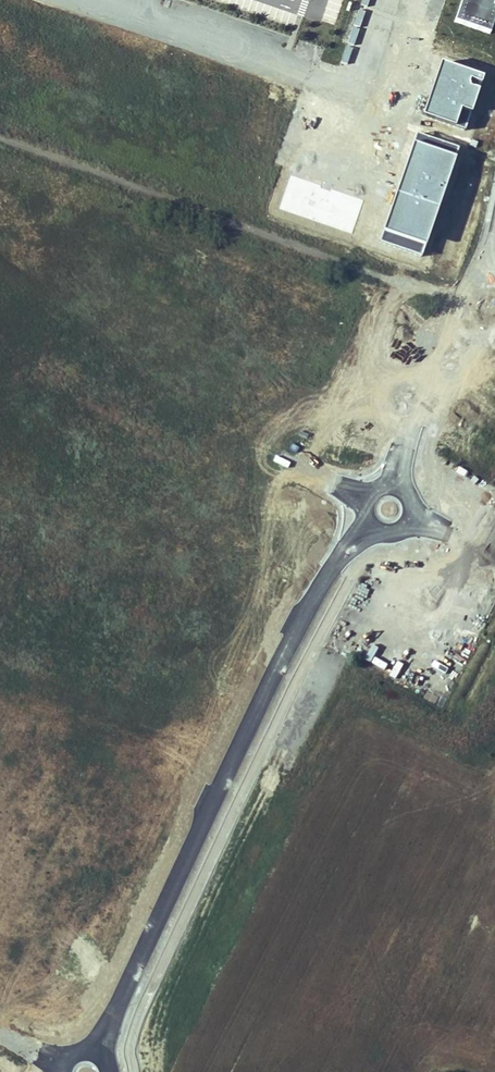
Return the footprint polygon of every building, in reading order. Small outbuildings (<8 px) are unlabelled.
[(454,18),(488,30),(494,11),(494,0),(461,0),(454,18)] [(426,18),(438,20),(439,8),(428,7),(426,18)] [(440,63),(422,115),(465,130),(483,77),(440,63)] [(458,149),(416,135),(380,242),(422,256),(458,149)] [(397,681),(406,665),(358,640),(350,656),(397,681)] [(443,702),(444,695),(434,694),(433,701),(443,702)]
